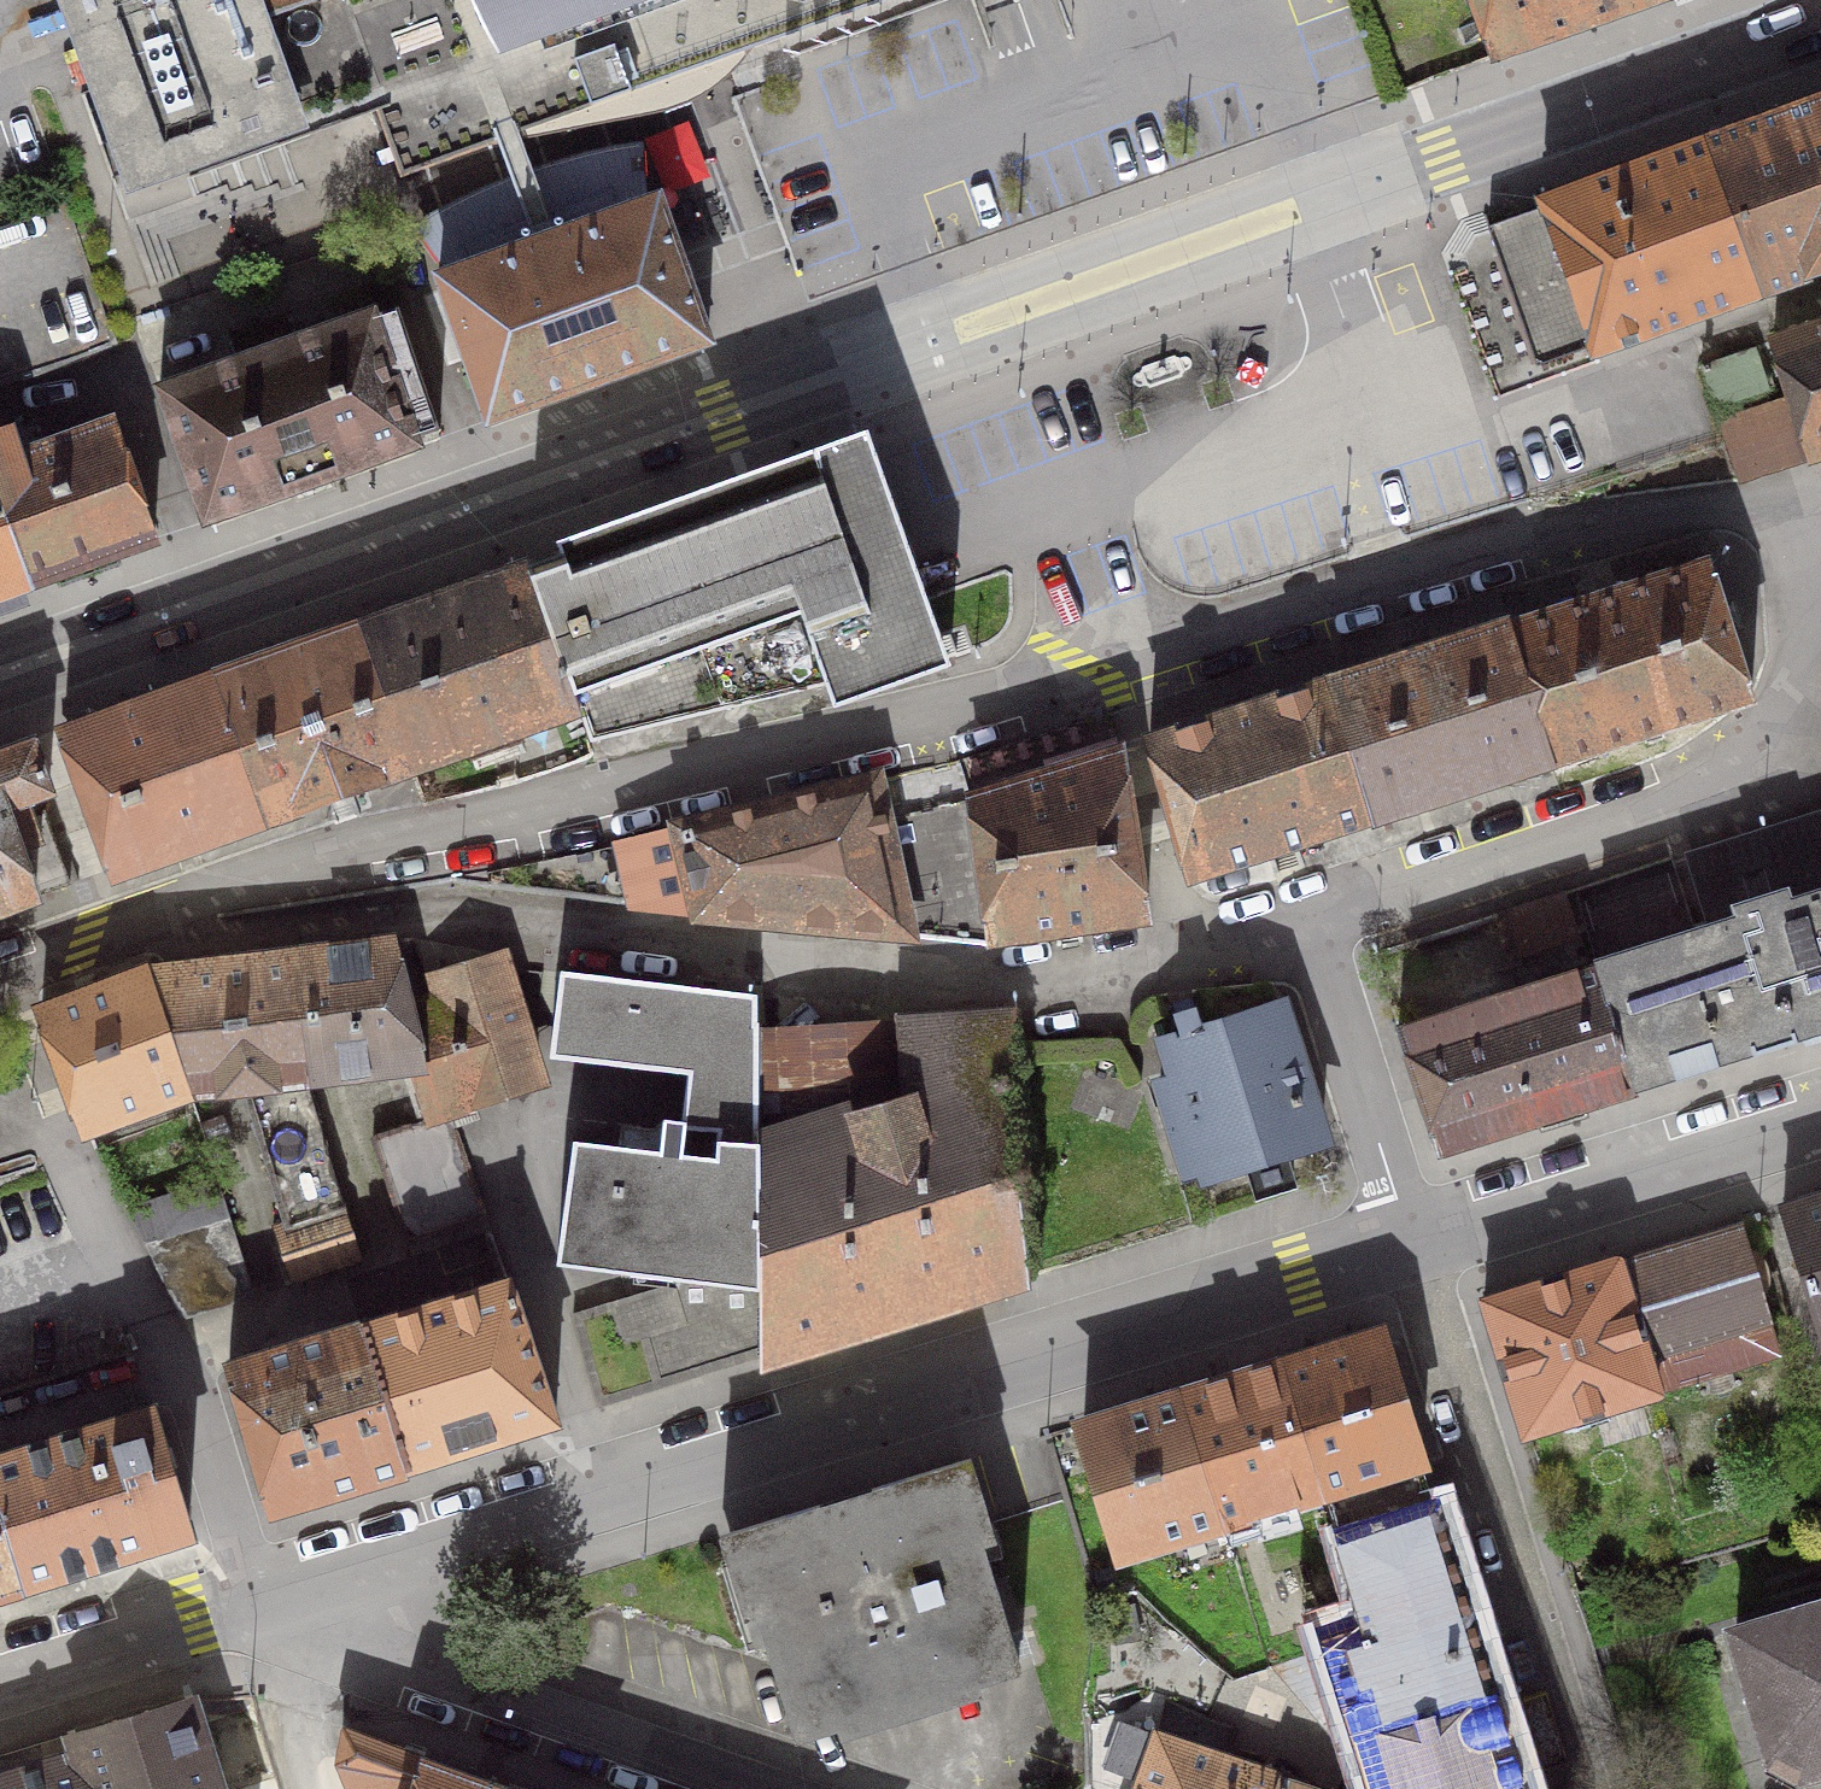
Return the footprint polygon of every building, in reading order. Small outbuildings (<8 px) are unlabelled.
[(133,174),(370,89),(401,175),(598,104),(886,0),(70,0),(133,174)] [(1492,58),(1655,0),(1471,0),(1492,58)] [(1710,146),(1764,295),(1820,275),(1820,106),(1710,146)] [(1595,357),(1764,295),(1710,146),(1544,205),(1547,212),(1490,234),(1509,287),(1465,303),(1490,373),(1535,357),(1542,377),(1595,357)] [(437,277),(488,420),(708,342),(683,270),(657,198),(616,213),(613,196),(626,191),(642,185),(640,152),(582,163),(526,180),(472,202),(421,231),(441,258),(464,249),(472,265),(437,277)] [(239,359),(158,387),(204,522),(311,484),(420,446),(418,439),(440,430),(396,307),(376,315),(374,311),(293,339),(285,318),(232,338),(239,359)] [(1811,457),(1820,454),(1820,326),(1773,342),(1790,394),(1811,457)] [(1702,365),(1719,418),(1765,403),(1760,389),(1768,386),(1755,348),(1702,365)] [(1811,457),(1790,394),(1765,403),(1719,418),(1738,481),(1811,457)] [(154,539),(111,423),(44,448),(35,421),(0,432),(0,503),(29,584),(154,539)] [(556,544),(560,555),(528,566),(579,709),(589,741),(826,684),(835,707),(945,667),(862,434),(556,544)] [(29,584),(0,503),(0,594),(29,584)] [(1751,697),(1708,560),(1508,624),(1550,761),(1751,697)] [(579,709),(528,566),(360,626),(410,770),(579,709)] [(1550,761),(1508,624),(1328,682),(1370,820),(1550,761)] [(410,770),(360,626),(214,677),(267,820),(410,770)] [(267,820),(214,677),(63,732),(115,875),(267,820)] [(1370,820),(1328,682),(1149,740),(1189,879),(1370,820)] [(49,791),(33,743),(0,754),(0,908),(78,879),(64,838),(55,841),(45,809),(28,815),(23,800),(49,791)] [(978,869),(990,942),(1146,919),(1121,750),(967,798),(978,869)] [(876,779),(767,805),(787,876),(978,869),(967,798),(886,820),(876,779)] [(788,922),(787,876),(767,805),(619,841),(634,907),(788,922)] [(1598,966),(1636,1085),(1820,1028),(1820,815),(1688,856),(1711,930),(1598,966)] [(990,942),(978,869),(787,876),(788,922),(990,942)] [(1577,934),(1563,892),(1499,912),(1513,955),(1577,934)] [(394,939),(293,953),(308,1078),(413,1069),(429,1067),(412,1004),(394,939)] [(247,1085),(291,1224),(344,1207),(308,1078),(293,953),(147,970),(190,1091),(247,1085)] [(413,1069),(430,1119),(450,1113),(534,1085),(515,1024),(522,1021),(499,953),(433,978),(438,998),(412,1004),(429,1067),(413,1069)] [(1436,1149),(1637,1088),(1636,1085),(1598,966),(1398,1028),(1436,1149)] [(190,1091),(147,970),(42,1009),(86,1129),(190,1091)] [(683,1114),(689,1115),(693,1088),(756,1093),(760,1094),(760,1025),(756,1025),(756,995),(560,970),(550,1056),(687,1072),(683,1114)] [(1209,1176),(1322,1141),(1280,1005),(1203,1029),(1191,995),(1171,1001),(1180,1036),(1167,1040),(1179,1078),(1161,1084),(1188,1171),(1206,1166),(1209,1176)] [(757,1149),(761,1357),(1036,1273),(1021,1200),(1007,1072),(1019,1071),(1014,1010),(896,1017),(905,1111),(761,1148),(757,1149)] [(558,1261),(664,1275),(663,1287),(573,1314),(598,1406),(761,1357),(757,1149),(761,1148),(760,1094),(756,1093),(693,1088),(689,1115),(683,1114),(682,1120),(664,1118),(660,1150),(575,1140),(558,1261)] [(442,1228),(485,1215),(450,1113),(430,1119),(372,1137),(395,1203),(442,1228)] [(155,1236),(141,1240),(176,1309),(251,1282),(217,1177),(143,1201),(155,1236)] [(1820,1332),(1820,1195),(1782,1207),(1820,1332)] [(358,1255),(344,1207),(291,1224),(272,1230),(288,1279),(358,1255)] [(1484,1299),(1524,1434),(1776,1353),(1758,1293),(1763,1280),(1762,1267),(1747,1251),(1739,1226),(1484,1299)] [(508,1281),(362,1324),(405,1466),(505,1435),(556,1420),(540,1375),(508,1281)] [(405,1466),(362,1324),(228,1366),(271,1507),(405,1466)] [(1281,1362),(1323,1493),(1335,1532),(1434,1501),(1381,1331),(1281,1362)] [(1183,1392),(1225,1523),(1323,1493),(1281,1362),(1183,1392)] [(1082,1423),(1123,1554),(1225,1523),(1183,1392),(1082,1423)] [(22,1586),(190,1534),(152,1407),(0,1454),(0,1512),(22,1586)] [(957,1460),(733,1531),(795,1734),(1019,1664),(957,1460)] [(1434,1501),(1335,1532),(1359,1609),(1318,1622),(1328,1652),(1270,1667),(1350,1761),(1361,1757),(1371,1788),(1525,1788),(1434,1501)] [(22,1586),(0,1512),(0,1592),(22,1586)] [(1735,1633),(1774,1755),(1766,1769),(1794,1784),(1801,1769),(1820,1763),(1820,1607),(1735,1633)] [(1125,1722),(1157,1733),(1170,1699),(1152,1692),(1128,1709),(1095,1720),(1093,1787),(1098,1788),(1139,1788),(1143,1778),(1109,1766),(1125,1722)] [(199,1703),(192,1693),(184,1696),(185,1699),(67,1732),(64,1736),(72,1752),(84,1788),(222,1788),(214,1766),(217,1765),(195,1705),(199,1703)] [(1345,1771),(1236,1730),(1231,1746),(1266,1759),(1262,1769),(1157,1733),(1125,1722),(1109,1766),(1143,1778),(1139,1788),(1336,1788),(1345,1771)] [(352,1788),(415,1788),(424,1757),(346,1728),(341,1761),(352,1788)] [(72,1752),(0,1774),(0,1788),(84,1788),(72,1752)] [(424,1757),(415,1788),(513,1788),(424,1757)]
